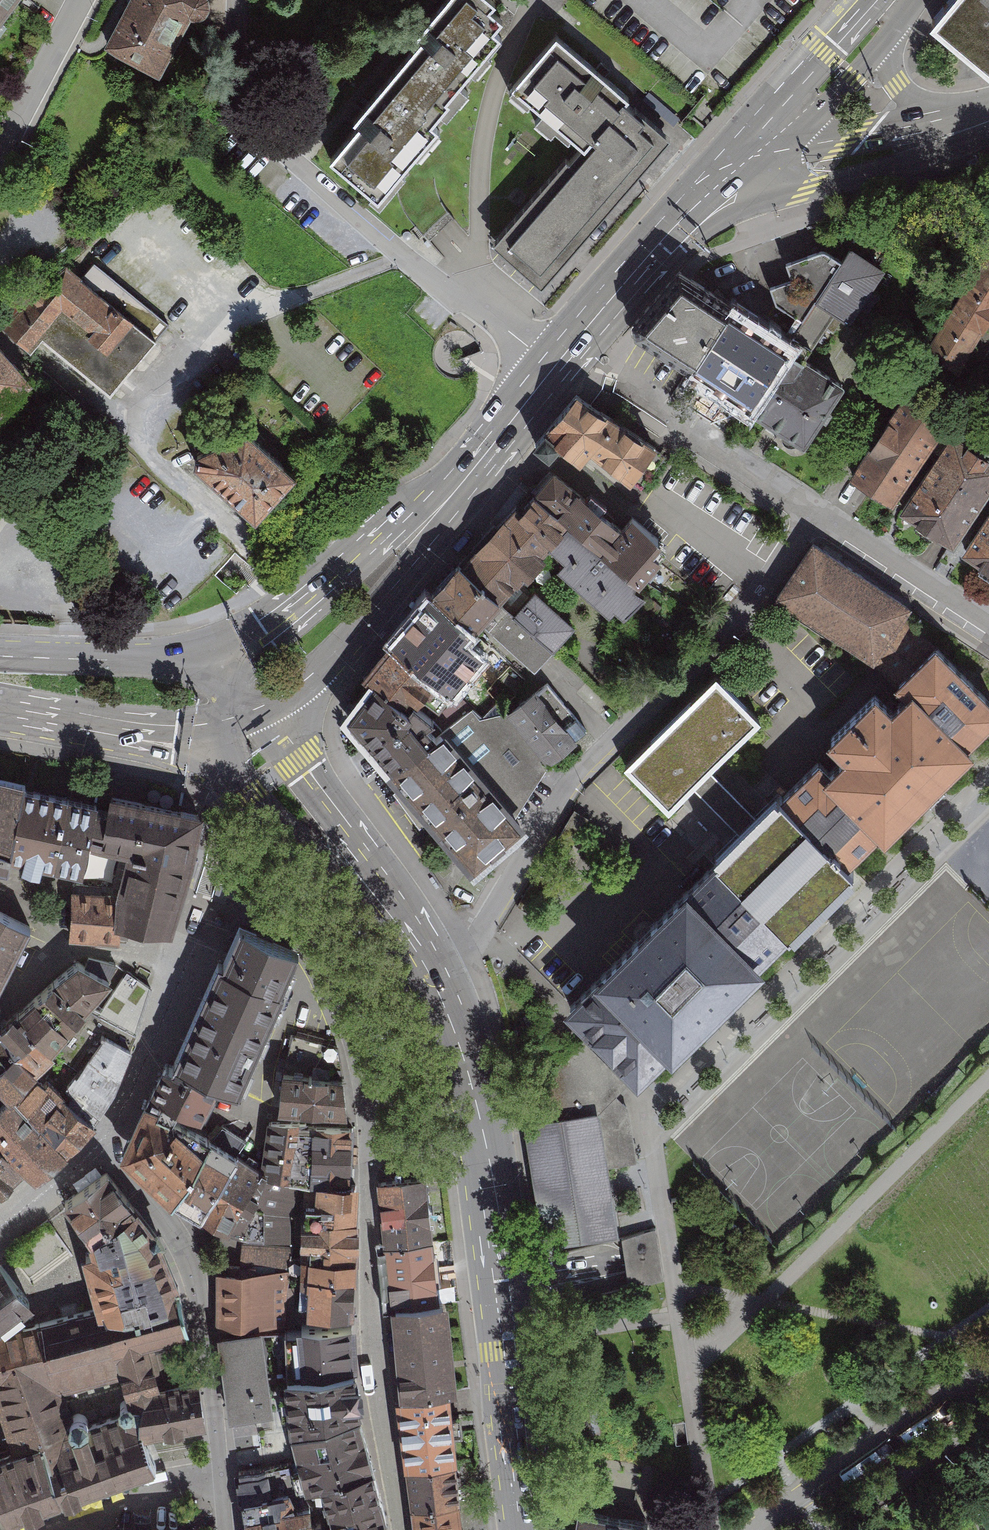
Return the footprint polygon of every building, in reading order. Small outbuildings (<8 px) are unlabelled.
[(18,0),(0,0),(0,25),(18,0)] [(100,49),(150,77),(183,18),(188,21),(197,17),(203,9),(204,0),(127,0),(100,49)] [(325,159),(373,203),(435,134),(429,128),(460,94),(452,88),(494,41),(486,34),(495,24),(484,14),(491,7),(483,0),(444,0),(409,40),(415,46),(348,120),(355,126),(325,159)] [(928,17),(988,68),(988,0),(942,0),(928,17)] [(490,242),(538,283),(658,139),(617,105),(622,99),(549,39),(504,93),(576,153),(563,168),(556,163),(490,242)] [(920,357),(953,377),(988,319),(988,243),(920,357)] [(838,264),(822,254),(784,266),(789,282),(767,289),(773,305),(821,334),(825,327),(856,346),(875,315),(867,310),(877,295),(870,291),(881,272),(847,251),(838,264)] [(82,274),(63,258),(6,326),(30,346),(40,333),(111,393),(170,322),(95,259),(82,274)] [(642,329),(693,366),(729,315),(685,284),(642,329)] [(693,366),(750,412),(790,352),(729,315),(693,366)] [(36,373),(0,339),(0,411),(36,373)] [(848,391),(790,352),(750,412),(808,450),(848,391)] [(843,478),(888,507),(944,423),(899,393),(843,478)] [(579,394),(545,439),(584,467),(592,456),(636,487),(661,454),(579,394)] [(234,428),(180,459),(250,523),(290,480),(234,428)] [(948,547),(988,486),(988,460),(947,432),(894,511),(948,547)] [(551,472),(531,494),(564,527),(537,553),(544,560),(621,624),(644,596),(633,588),(666,550),(623,519),(616,530),(551,472)] [(531,494),(506,525),(537,553),(564,527),(531,494)] [(956,553),(988,575),(988,503),(956,553)] [(496,515),(453,570),(494,608),(518,580),(544,560),(537,553),(506,525),(496,515)] [(814,545),(777,601),(877,668),(889,651),(901,633),(915,612),(814,545)] [(447,565),(423,596),(469,637),(481,624),(494,608),(453,570),(447,565)] [(494,608),(481,624),(534,671),(569,629),(518,580),(494,608)] [(423,596),(384,649),(387,651),(449,697),(479,655),(464,644),(469,637),(423,596)] [(930,655),(901,633),(889,651),(914,671),(930,655)] [(782,798),(856,875),(988,743),(988,694),(940,645),(930,655),(914,671),(782,798)] [(363,683),(366,685),(415,711),(434,727),(449,697),(387,651),(363,683)] [(546,681),(500,717),(540,769),(586,733),(546,681)] [(760,724),(719,682),(630,767),(672,809),(696,786),(710,773),(760,724)] [(341,718),(381,769),(434,727),(415,711),(366,685),(341,718)] [(464,872),(516,831),(434,727),(381,769),(464,872)] [(742,837),(760,820),(710,773),(696,786),(742,837)] [(5,876),(8,862),(22,793),(24,785),(0,780),(0,875),(5,876)] [(67,803),(22,793),(8,862),(53,871),(67,803)] [(102,795),(99,809),(90,848),(128,856),(113,927),(176,940),(202,816),(102,795)] [(742,837),(709,868),(783,944),(856,875),(782,798),(760,820),(742,837)] [(99,809),(67,803),(53,871),(84,878),(90,848),(99,809)] [(709,868),(558,1019),(632,1093),(783,944),(709,868)] [(110,892),(68,893),(69,945),(111,944),(110,892)] [(28,929),(0,916),(0,991),(28,929)] [(291,956),(236,932),(219,971),(214,969),(170,1068),(214,1088),(233,1096),(277,997),(273,995),(291,956)] [(88,957),(57,974),(99,1000),(124,972),(115,964),(88,957)] [(158,985),(131,964),(124,972),(99,1000),(143,1026),(158,985)] [(57,974),(19,1009),(62,1046),(99,1000),(57,974)] [(62,1046),(86,1065),(73,1082),(106,1110),(118,1096),(143,1026),(99,1000),(62,1046)] [(0,1029),(0,1035),(37,1072),(62,1046),(19,1009),(0,1029)] [(10,1095),(37,1072),(0,1035),(0,1085),(10,1095)] [(337,1036),(279,1035),(272,1114),(340,1117),(342,1078),(337,1036)] [(198,1117),(214,1088),(170,1068),(160,1065),(140,1103),(192,1128),(198,1117)] [(10,1095),(67,1148),(94,1120),(37,1072),(10,1095)] [(204,1120),(217,1126),(233,1096),(214,1088),(198,1117),(204,1120)] [(36,1175),(67,1148),(10,1095),(0,1105),(0,1142),(1,1143),(25,1165),(36,1175)] [(206,1140),(192,1128),(140,1103),(112,1154),(167,1204),(206,1140)] [(597,1106),(522,1117),(541,1242),(616,1230),(597,1106)] [(265,1124),(263,1174),(262,1191),(298,1188),(304,1188),(351,1187),(353,1127),(265,1124)] [(236,1160),(206,1140),(167,1204),(196,1222),(236,1160)] [(25,1165),(1,1143),(0,1144),(0,1190),(25,1165)] [(298,1188),(262,1191),(263,1174),(236,1160),(196,1222),(244,1238),(243,1252),(291,1254),(298,1188)] [(108,1174),(64,1206),(90,1242),(134,1210),(108,1174)] [(375,1184),(381,1246),(434,1241),(426,1180),(375,1184)] [(304,1188),(301,1216),(355,1216),(357,1187),(351,1187),(304,1188)] [(134,1210),(90,1242),(92,1252),(82,1254),(97,1317),(173,1298),(152,1235),(134,1210)] [(353,1255),(355,1216),(301,1216),(298,1252),(353,1255)] [(658,1227),(621,1236),(629,1287),(664,1279),(658,1227)] [(381,1246),(387,1311),(444,1305),(434,1241),(381,1246)] [(298,1252),(296,1280),(353,1281),(353,1255),(298,1252)] [(289,1264),(216,1267),(216,1325),(287,1321),(289,1264)] [(29,1305),(23,1298),(0,1269),(0,1327),(29,1305)] [(296,1317),(352,1320),(353,1281),(296,1280),(296,1317)] [(185,1347),(173,1298),(97,1317),(35,1333),(55,1400),(115,1382),(111,1367),(145,1358),(185,1347)] [(444,1305),(387,1311),(403,1403),(453,1397),(453,1395),(444,1305)] [(258,1332),(214,1334),(224,1422),(269,1416),(263,1374),(258,1332)] [(258,1332),(263,1374),(273,1374),(351,1372),(351,1335),(258,1332)] [(199,1434),(191,1386),(151,1386),(145,1358),(111,1367),(115,1382),(126,1421),(67,1440),(55,1400),(35,1333),(3,1333),(0,1338),(0,1414),(13,1453),(0,1458),(0,1529),(10,1529),(155,1479),(143,1446),(199,1434)] [(351,1372),(273,1374),(280,1408),(290,1423),(362,1410),(351,1372)] [(410,1455),(456,1451),(453,1397),(403,1403),(410,1455)] [(362,1410),(290,1423),(295,1448),(303,1489),(313,1487),(375,1468),(362,1410)] [(238,1458),(244,1501),(303,1489),(295,1448),(238,1458)] [(456,1451),(410,1455),(417,1502),(461,1498),(456,1451)] [(377,1509),(375,1468),(313,1487),(322,1523),(377,1509)] [(249,1529),(312,1529),(303,1489),(244,1501),(249,1529)] [(421,1529),(464,1529),(461,1498),(417,1502),(421,1529)] [(377,1509),(322,1523),(328,1529),(389,1529),(394,1529),(377,1509)] [(572,1512),(569,1529),(646,1529),(646,1526),(572,1512)]
